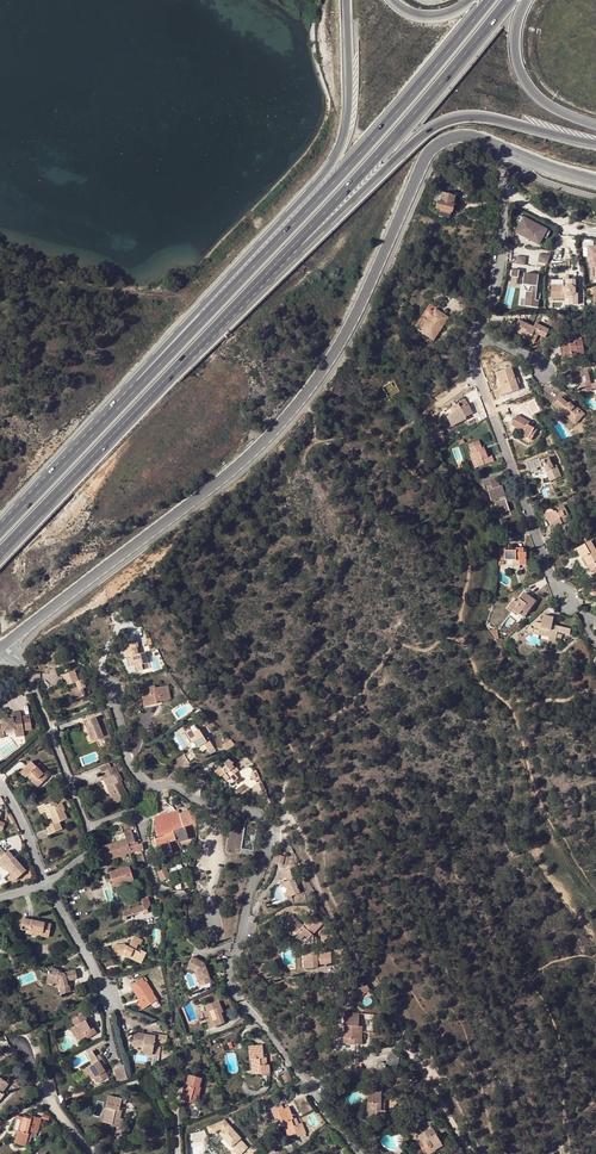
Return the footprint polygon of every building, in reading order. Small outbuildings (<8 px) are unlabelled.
[(452,204),(454,196),(441,193),(439,201),(437,201),(435,208),(440,209),(439,216),(449,218),(450,212),(451,212),(453,204),(452,204)] [(539,244),(548,229),(523,215),(514,231),(539,244)] [(540,253),(539,261),(549,263),(550,255),(540,253)] [(526,264),(526,256),(517,255),(517,263),(526,264)] [(537,301),(539,274),(527,273),(524,306),(540,308),(540,301),(537,301)] [(576,293),(576,280),(564,280),(564,285),(552,285),(552,298),(569,298),(569,304),(578,304),(578,293),(576,293)] [(460,302),(463,298),(453,292),(450,297),(460,302)] [(428,318),(419,331),(431,338),(439,326),(441,327),(448,317),(441,313),(442,311),(435,306),(432,311),(431,310),(429,309),(428,309),(426,310),(425,312),(424,313),(425,315),(426,317),(428,318)] [(517,324),(509,320),(505,327),(513,331),(514,331),(517,324)] [(546,338),(549,330),(534,322),(532,326),(519,320),(517,324),(514,331),(524,335),(523,337),(534,342),(538,334),(546,338)] [(431,338),(433,340),(441,327),(439,326),(431,338)] [(585,354),(582,340),(570,342),(563,343),(565,356),(572,354),(572,353),(576,352),(577,355),(577,357),(580,356),(580,355),(585,354)] [(517,385),(515,379),(511,367),(497,372),(502,387),(505,395),(519,390),(517,385)] [(573,384),(580,383),(583,382),(585,392),(592,390),(588,369),(571,373),(573,384)] [(573,405),(570,402),(568,403),(561,396),(553,405),(563,414),(564,413),(565,412),(575,421),(580,416),(582,417),(585,413),(575,404),(573,405)] [(457,404),(451,407),(454,412),(452,413),(446,416),(451,426),(466,419),(465,417),(472,413),(465,399),(457,403),(457,404)] [(565,412),(564,413),(576,424),(582,417),(580,416),(575,421),(565,412)] [(529,422),(517,415),(511,424),(523,431),(522,435),(528,438),(530,435),(533,436),(537,430),(528,425),(529,422)] [(483,449),(482,448),(479,440),(468,444),(471,454),(473,453),(476,461),(474,462),(476,467),(494,461),(492,455),(487,457),(484,449),(483,449)] [(531,470),(537,468),(542,466),(542,467),(544,466),(549,481),(561,477),(556,465),(553,466),(552,463),(551,463),(549,457),(539,461),(538,458),(526,463),(529,471),(531,470)] [(501,489),(500,486),(497,478),(483,483),(485,491),(488,490),(491,500),(497,499),(498,501),(501,510),(508,507),(505,498),(507,497),(505,493),(504,493),(502,494),(500,490),(501,489)] [(542,485),(544,498),(556,496),(554,484),(542,485)] [(501,510),(498,501),(495,502),(499,513),(509,510),(508,507),(501,510)] [(564,505),(558,508),(559,510),(556,512),(552,510),(551,510),(550,510),(548,510),(547,512),(546,513),(547,517),(551,525),(558,522),(559,525),(571,520),(564,505)] [(561,529),(559,525),(558,522),(551,525),(554,532),(561,529)] [(588,567),(590,566),(591,568),(590,569),(591,572),(595,569),(595,568),(595,567),(595,550),(591,541),(577,548),(587,567),(588,567)] [(516,550),(506,550),(505,550),(505,560),(507,560),(520,560),(520,565),(526,565),(526,553),(523,553),(516,552),(516,550)] [(523,594),(522,594),(517,602),(514,600),(508,608),(513,612),(514,610),(524,617),(536,601),(531,598),(529,599),(525,597),(526,596),(525,595),(524,594),(523,594)] [(562,633),(563,627),(556,625),(556,627),(552,626),(552,625),(553,617),(543,615),(541,624),(540,627),(538,633),(550,635),(549,637),(548,640),(555,642),(557,632),(562,633)] [(541,624),(535,622),(530,627),(533,631),(538,633),(540,627),(541,624)] [(497,629),(490,630),(495,638),(499,639),(497,629)] [(132,655),(133,660),(134,666),(136,666),(137,671),(142,669),(141,664),(147,663),(144,652),(140,653),(138,654),(137,648),(138,647),(137,642),(129,644),(130,649),(124,650),(126,657),(132,655)] [(74,670),(60,676),(64,686),(66,685),(68,684),(72,682),(75,687),(71,689),(75,699),(84,695),(82,688),(87,686),(84,678),(82,679),(78,681),(76,678),(74,670)] [(68,684),(66,685),(72,700),(75,699),(71,689),(70,689),(68,684)] [(156,685),(139,688),(140,696),(142,695),(143,705),(157,703),(157,701),(159,701),(168,699),(166,685),(156,687),(156,685)] [(4,733),(4,731),(14,729),(14,731),(15,733),(24,731),(21,719),(13,720),(12,716),(2,718),(3,724),(0,724),(0,738),(5,737),(4,733)] [(90,741),(95,739),(102,737),(105,743),(111,741),(106,728),(101,731),(100,729),(98,730),(98,728),(99,727),(97,722),(95,717),(83,722),(90,741)] [(101,731),(106,728),(104,719),(97,722),(99,727),(98,728),(98,730),(100,729),(101,731)] [(194,724),(190,727),(193,731),(187,735),(191,742),(193,741),(197,747),(199,746),(202,751),(207,748),(210,754),(216,751),(208,738),(205,739),(199,728),(197,729),(194,724)] [(95,739),(99,747),(105,744),(105,743),(102,737),(95,739)] [(226,750),(234,745),(229,740),(223,744),(226,750)] [(192,750),(185,754),(189,761),(196,757),(192,750)] [(234,781),(238,777),(234,773),(238,770),(235,765),(234,766),(232,764),(233,763),(228,759),(224,763),(225,765),(221,768),(219,766),(214,771),(220,777),(221,776),(226,781),(230,777),(234,781)] [(31,761),(22,770),(27,776),(29,774),(31,777),(30,778),(37,787),(47,778),(43,774),(46,771),(39,764),(36,767),(31,761)] [(99,768),(101,773),(111,767),(109,763),(99,768)] [(101,773),(100,773),(115,804),(128,797),(120,781),(122,781),(114,766),(111,767),(101,773)] [(260,778),(256,770),(250,773),(254,781),(260,778)] [(259,795),(266,792),(262,783),(255,786),(259,795)] [(45,804),(37,807),(40,812),(46,810),(47,809),(51,818),(53,822),(54,824),(49,826),(46,827),(49,835),(62,829),(59,823),(67,819),(63,810),(60,803),(57,805),(55,801),(45,805),(45,804)] [(180,847),(193,843),(196,838),(197,813),(186,811),(179,813),(178,810),(157,817),(154,819),(156,825),(154,828),(157,838),(153,839),(156,846),(155,846),(156,851),(161,850),(163,855),(181,850),(180,847)] [(103,846),(101,847),(105,861),(135,851),(136,852),(143,850),(141,843),(138,844),(133,846),(132,843),(132,842),(134,841),(131,830),(112,836),(114,842),(112,843),(103,846)] [(4,870),(5,869),(15,880),(26,870),(8,851),(5,853),(0,847),(0,866),(4,870)] [(183,856),(181,850),(163,855),(165,861),(183,856)] [(284,863),(286,856),(278,854),(276,862),(284,863)] [(109,872),(109,874),(113,886),(133,880),(129,866),(109,872)] [(165,868),(161,870),(166,879),(170,877),(165,868)] [(290,869),(282,873),(284,877),(285,878),(288,877),(289,880),(285,882),(289,893),(291,896),(288,897),(289,900),(293,898),(292,896),(300,893),(295,878),(294,878),(290,869)] [(144,909),(146,910),(147,909),(150,904),(148,897),(141,899),(142,905),(143,904),(144,909)] [(142,905),(122,911),(123,916),(122,916),(122,917),(121,918),(122,919),(122,920),(123,921),(124,921),(125,920),(126,920),(126,919),(126,918),(126,917),(142,911),(143,913),(143,914),(144,914),(145,914),(146,914),(147,913),(147,912),(147,911),(147,910),(146,910),(144,909),(143,904),(142,905)] [(300,941),(305,936),(309,931),(312,935),(323,924),(314,915),(303,927),(292,917),(284,925),(300,941)] [(20,929),(25,930),(41,933),(40,936),(48,938),(51,924),(22,918),(20,929)] [(309,931),(305,936),(308,939),(303,944),(313,944),(313,936),(312,935),(309,931)] [(124,944),(112,945),(113,956),(123,955),(124,956),(125,957),(127,958),(128,958),(141,964),(146,953),(140,950),(139,952),(135,950),(138,944),(140,945),(142,940),(134,936),(128,947),(124,945),(124,944)] [(313,944),(303,944),(304,955),(303,955),(304,968),(318,967),(317,965),(331,965),(330,950),(317,951),(316,936),(313,936),(313,944)] [(196,969),(202,985),(211,982),(204,962),(192,956),(188,965),(196,969)] [(187,967),(195,971),(200,985),(202,985),(196,969),(188,965),(187,967)] [(77,979),(75,970),(65,972),(64,974),(58,972),(59,970),(51,968),(48,971),(47,979),(54,981),(53,983),(58,984),(60,993),(70,991),(69,985),(68,986),(67,981),(77,979)] [(130,986),(133,991),(134,989),(140,998),(141,997),(142,999),(140,1001),(138,1002),(142,1009),(157,999),(145,982),(144,983),(141,978),(130,986)] [(373,994),(368,985),(357,989),(358,991),(359,996),(364,994),(370,992),(371,995),(373,994)] [(134,989),(133,991),(140,1001),(142,999),(141,997),(140,998),(134,989)] [(209,1010),(205,1011),(209,1021),(207,1022),(209,1028),(224,1022),(223,1019),(221,1013),(222,1012),(219,1001),(207,1005),(209,1010)] [(360,1014),(345,1012),(344,1024),(345,1025),(350,1025),(349,1028),(347,1027),(346,1038),(344,1037),(344,1042),(358,1044),(358,1039),(361,1039),(362,1026),(358,1026),(360,1014)] [(88,1038),(96,1033),(91,1023),(87,1026),(84,1021),(87,1020),(83,1013),(76,1016),(77,1017),(72,1020),(75,1025),(72,1027),(77,1036),(85,1031),(86,1033),(85,1034),(88,1038)] [(133,1032),(131,1046),(143,1048),(142,1053),(159,1056),(161,1047),(158,1047),(159,1043),(160,1034),(149,1032),(149,1035),(149,1036),(144,1036),(145,1034),(133,1032)] [(159,1043),(167,1045),(169,1036),(160,1034),(159,1043)] [(263,1058),(262,1054),(262,1045),(249,1046),(250,1059),(252,1059),(253,1070),(260,1069),(260,1073),(260,1074),(270,1074),(269,1065),(267,1065),(265,1065),(265,1058),(263,1058)] [(400,1061),(400,1059),(400,1058),(399,1057),(399,1056),(398,1055),(397,1054),(396,1053),(395,1053),(394,1053),(392,1053),(391,1053),(390,1053),(389,1054),(388,1055),(387,1056),(387,1058),(386,1059),(387,1061),(387,1062),(387,1063),(388,1064),(389,1064),(390,1065),(392,1066),(393,1066),(394,1066),(396,1066),(397,1065),(398,1064),(399,1063),(399,1062),(400,1061)] [(101,1065),(104,1063),(99,1055),(93,1058),(91,1059),(94,1063),(85,1068),(89,1075),(91,1073),(93,1072),(95,1077),(94,1078),(97,1083),(108,1076),(101,1065)] [(252,1059),(250,1059),(251,1074),(260,1073),(260,1069),(253,1070),(252,1059)] [(386,1067),(386,1066),(386,1065),(385,1063),(384,1062),(383,1061),(382,1061),(381,1061),(380,1061),(379,1062),(378,1062),(378,1063),(377,1063),(377,1064),(377,1065),(377,1066),(377,1067),(377,1069),(378,1069),(379,1070),(381,1070),(382,1070),(383,1070),(384,1069),(385,1069),(385,1068),(386,1067)] [(361,1065),(356,1066),(360,1078),(365,1077),(361,1065)] [(117,1081),(128,1077),(125,1066),(114,1069),(117,1081)] [(288,1072),(281,1076),(283,1080),(284,1084),(292,1080),(288,1072)] [(189,1075),(186,1086),(187,1086),(184,1098),(190,1099),(189,1102),(194,1104),(196,1096),(198,1096),(201,1088),(199,1087),(201,1079),(189,1075)] [(385,1120),(387,1104),(385,1104),(383,1104),(384,1091),(382,1091),(383,1082),(372,1082),(371,1091),(368,1090),(367,1103),(370,1103),(369,1114),(377,1115),(376,1118),(376,1120),(385,1120)] [(187,1086),(186,1086),(184,1085),(180,1099),(189,1102),(190,1099),(184,1098),(187,1086)] [(108,1095),(105,1107),(108,1108),(105,1119),(113,1120),(112,1124),(111,1126),(120,1128),(122,1119),(119,1118),(121,1111),(118,1110),(119,1107),(120,1102),(125,1104),(126,1100),(108,1095)] [(374,1118),(376,1118),(377,1115),(369,1114),(370,1103),(367,1103),(366,1118),(368,1118),(374,1118)] [(108,1108),(105,1107),(102,1122),(112,1124),(113,1120),(105,1119),(108,1108)] [(300,1139),(306,1136),(301,1123),(296,1125),(292,1116),(288,1107),(276,1112),(286,1136),(295,1133),(297,1137),(299,1136),(300,1139)] [(301,1123),(297,1114),(292,1116),(296,1125),(301,1123)] [(23,1117),(16,1116),(13,1130),(17,1131),(20,1131),(23,1117)] [(30,1119),(23,1117),(20,1131),(17,1131),(14,1143),(25,1146),(28,1137),(30,1137),(32,1128),(37,1129),(38,1129),(41,1118),(31,1116),(30,1119)] [(224,1120),(207,1127),(210,1134),(221,1130),(222,1131),(219,1134),(231,1148),(234,1145),(236,1148),(241,1153),(247,1148),(240,1140),(241,1139),(224,1120)] [(444,1147),(439,1139),(436,1134),(432,1127),(418,1135),(422,1141),(418,1143),(420,1146),(419,1148),(418,1148),(418,1149),(417,1152),(417,1153),(418,1153),(433,1153),(436,1152),(444,1147)] [(398,1146),(394,1150),(395,1150),(398,1153),(401,1153),(404,1151),(399,1146),(398,1146)]
